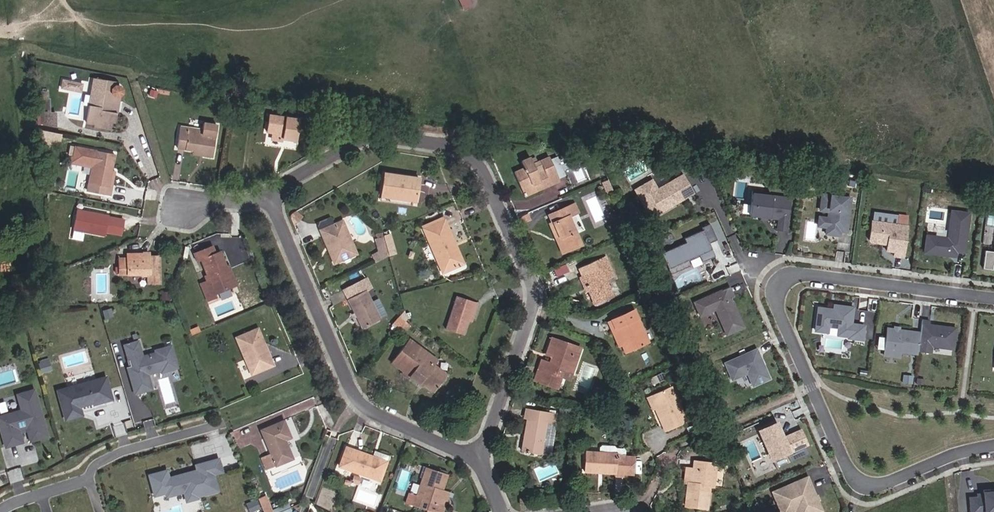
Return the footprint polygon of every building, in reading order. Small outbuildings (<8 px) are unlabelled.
[(62,78),(61,88),(82,92),(83,81),(62,78)] [(114,113),(111,112),(113,99),(116,99),(117,99),(118,98),(119,97),(120,96),(121,95),(121,93),(121,92),(121,91),(120,90),(120,89),(119,89),(118,88),(117,88),(118,86),(93,81),(90,98),(101,100),(99,108),(89,106),(85,122),(96,124),(97,119),(113,121),(114,113)] [(45,93),(43,121),(55,123),(57,109),(53,108),(55,95),(52,94),(52,86),(45,85),(44,93),(45,93)] [(90,98),(89,106),(99,108),(101,100),(90,98)] [(295,141),(298,120),(268,115),(266,131),(271,132),(270,138),(280,139),(281,134),(287,136),(286,139),(295,141)] [(205,122),(204,135),(196,134),(196,137),(187,136),(188,132),(188,128),(180,127),(177,147),(192,149),(204,151),(204,156),(212,158),(217,124),(205,122)] [(188,128),(188,132),(187,136),(196,137),(196,134),(204,135),(204,128),(189,126),(188,128)] [(112,155),(93,151),(86,184),(85,191),(109,196),(111,188),(106,187),(109,172),(112,155)] [(542,187),(538,176),(530,158),(522,161),(525,169),(515,173),(521,189),(530,185),(533,191),(542,187)] [(545,173),(549,185),(559,180),(550,159),(541,163),(545,173)] [(382,193),(416,200),(421,178),(386,171),(382,193)] [(545,173),(538,176),(542,187),(549,185),(545,173)] [(651,218),(685,199),(680,191),(688,186),(683,177),(658,191),(652,182),(636,191),(651,218)] [(52,182),(51,188),(58,190),(59,183),(52,182)] [(524,195),(533,191),(530,185),(521,189),(524,195)] [(693,195),(688,186),(680,191),(685,199),(693,195)] [(786,231),(790,199),(764,196),(765,193),(752,191),(749,215),(779,219),(778,230),(786,231)] [(415,206),(416,200),(382,193),(381,199),(415,206)] [(847,230),(851,199),(823,195),(821,211),(829,212),(828,219),(827,227),(826,234),(840,236),(840,229),(847,230)] [(560,238),(565,251),(581,244),(568,215),(577,211),(574,204),(548,214),(552,223),(549,224),(555,239),(560,238)] [(106,216),(74,210),(71,230),(103,235),(103,234),(106,217),(106,216)] [(964,254),(970,214),(952,212),(948,239),(927,236),(924,254),(956,258),(956,253),(964,254)] [(106,217),(103,234),(118,236),(121,220),(106,217)] [(827,227),(828,219),(820,217),(819,226),(827,227)] [(906,228),(908,218),(898,217),(897,227),(906,228)] [(342,221),(320,230),(327,245),(331,244),(334,252),(330,253),(334,261),(356,252),(342,221)] [(424,230),(428,236),(446,227),(443,221),(424,230)] [(903,260),(907,228),(906,228),(897,227),(872,223),(870,242),(872,245),(883,246),(883,244),(888,244),(887,253),(895,254),(894,258),(903,260)] [(715,257),(710,244),(717,241),(710,225),(703,229),(704,232),(685,240),(687,244),(663,254),(672,274),(691,266),(689,261),(700,256),(703,263),(715,257)] [(446,227),(428,236),(445,271),(464,263),(446,227)] [(387,234),(382,236),(382,237),(385,249),(388,256),(394,254),(387,234)] [(379,252),(385,249),(382,237),(376,239),(379,252)] [(560,253),(565,251),(560,238),(555,239),(560,253)] [(221,271),(228,268),(221,253),(217,254),(213,246),(196,254),(199,262),(202,260),(210,280),(202,283),(210,301),(220,297),(219,295),(232,289),(228,280),(225,281),(221,271)] [(371,255),(375,263),(388,257),(388,256),(385,249),(379,252),(371,255)] [(993,253),(985,252),(982,270),(992,271),(993,266),(993,250),(993,253)] [(147,277),(147,282),(147,285),(160,285),(159,260),(148,259),(148,254),(126,255),(126,260),(117,261),(118,279),(137,278),(147,277)] [(591,290),(597,303),(616,295),(607,278),(615,275),(607,254),(592,261),(596,270),(584,275),(591,290)] [(649,274),(645,265),(638,268),(642,277),(649,274)] [(231,267),(228,268),(221,271),(225,281),(228,280),(232,289),(238,286),(231,267)] [(587,291),(591,290),(584,275),(581,276),(587,291)] [(368,277),(343,289),(363,328),(380,320),(365,291),(373,287),(368,277)] [(734,298),(730,288),(723,291),(727,301),(731,299),(734,298)] [(744,328),(731,299),(727,301),(723,291),(694,303),(700,317),(715,310),(726,336),(744,328)] [(161,294),(160,302),(169,302),(169,294),(161,294)] [(477,304),(456,296),(443,329),(464,337),(477,304)] [(612,316),(623,340),(628,351),(648,342),(638,317),(633,306),(612,316)] [(852,326),(854,310),(836,307),(835,312),(820,310),(817,332),(828,334),(829,328),(840,329),(839,337),(850,338),(850,340),(863,342),(865,328),(852,326)] [(617,343),(623,340),(612,316),(606,319),(617,343)] [(392,326),(398,331),(407,322),(402,317),(392,326)] [(407,322),(398,331),(402,334),(411,325),(407,322)] [(953,351),(955,330),(933,327),(931,329),(929,328),(929,323),(921,322),(920,335),(917,353),(930,355),(931,348),(953,351)] [(259,329),(238,338),(253,374),(271,367),(263,348),(267,346),(259,329)] [(917,353),(920,335),(887,330),(884,352),(885,352),(900,354),(917,356),(917,353)] [(436,359),(407,336),(389,360),(400,369),(399,371),(407,377),(409,374),(419,382),(421,379),(434,389),(446,373),(433,363),(436,359)] [(554,354),(552,361),(541,357),(538,365),(534,375),(534,376),(557,385),(561,374),(564,366),(573,369),(581,347),(552,336),(547,350),(554,354)] [(178,369),(172,348),(158,351),(159,353),(145,357),(141,342),(125,347),(131,367),(128,368),(136,395),(145,392),(142,383),(149,381),(148,375),(161,371),(162,373),(178,369)] [(274,365),(267,346),(263,348),(271,367),(274,365)] [(769,380),(756,350),(724,364),(731,381),(746,375),(752,388),(769,380)] [(911,386),(912,378),(902,377),(901,384),(911,386)] [(106,379),(58,392),(66,421),(78,417),(76,409),(80,408),(94,404),(94,405),(112,400),(106,379)] [(149,381),(142,383),(145,392),(152,390),(149,381)] [(661,406),(657,408),(667,429),(688,419),(670,385),(654,392),(661,406)] [(0,418),(0,426),(6,448),(23,443),(19,430),(27,428),(30,430),(34,442),(48,437),(34,391),(18,396),(22,411),(0,418)] [(650,394),(657,408),(661,406),(654,392),(650,394)] [(557,412),(528,407),(527,418),(526,418),(522,451),(540,454),(545,421),(555,423),(557,412)] [(709,419),(705,410),(694,415),(698,424),(709,419)] [(284,421),(262,431),(271,453),(262,456),(268,469),(295,457),(287,440),(292,437),(284,421)] [(771,460),(806,445),(800,432),(782,439),(776,424),(759,431),(763,440),(765,439),(770,450),(768,452),(771,460)] [(725,449),(719,434),(707,439),(713,453),(719,451),(725,449)] [(602,445),(602,451),(618,452),(625,452),(625,449),(623,446),(618,446),(617,444),(604,443),(602,445)] [(730,460),(725,449),(719,451),(724,463),(730,460)] [(602,451),(588,450),(586,469),(615,471),(615,474),(624,474),(624,471),(634,472),(634,455),(625,455),(625,452),(618,452),(602,451)] [(348,451),(341,469),(381,484),(390,460),(375,455),(374,460),(348,451)] [(167,471),(150,476),(155,497),(166,494),(167,498),(185,493),(195,490),(197,498),(219,492),(214,476),(223,473),(219,460),(197,466),(198,471),(190,473),(191,476),(185,477),(185,475),(169,479),(167,471)] [(685,483),(683,504),(706,507),(708,487),(712,487),(714,463),(693,461),(692,469),(690,483),(685,483)] [(420,493),(410,491),(406,502),(429,511),(432,511),(443,511),(449,493),(443,491),(449,476),(430,468),(420,493)] [(680,483),(685,483),(690,483),(692,469),(681,468),(680,483)] [(11,482),(24,479),(23,475),(15,477),(14,470),(9,471),(11,482)] [(806,478),(772,493),(780,511),(781,511),(800,504),(803,511),(820,511),(821,511),(806,478)] [(362,482),(355,480),(353,487),(360,489),(362,482)] [(197,498),(195,490),(185,493),(187,502),(198,500),(197,498)] [(982,491),(982,495),(976,496),(976,498),(968,499),(969,511),(993,511),(993,491),(982,491)] [(259,501),(249,502),(250,511),(260,510),(259,501)] [(800,504),(781,511),(794,511),(795,511),(803,511),(800,504)]
